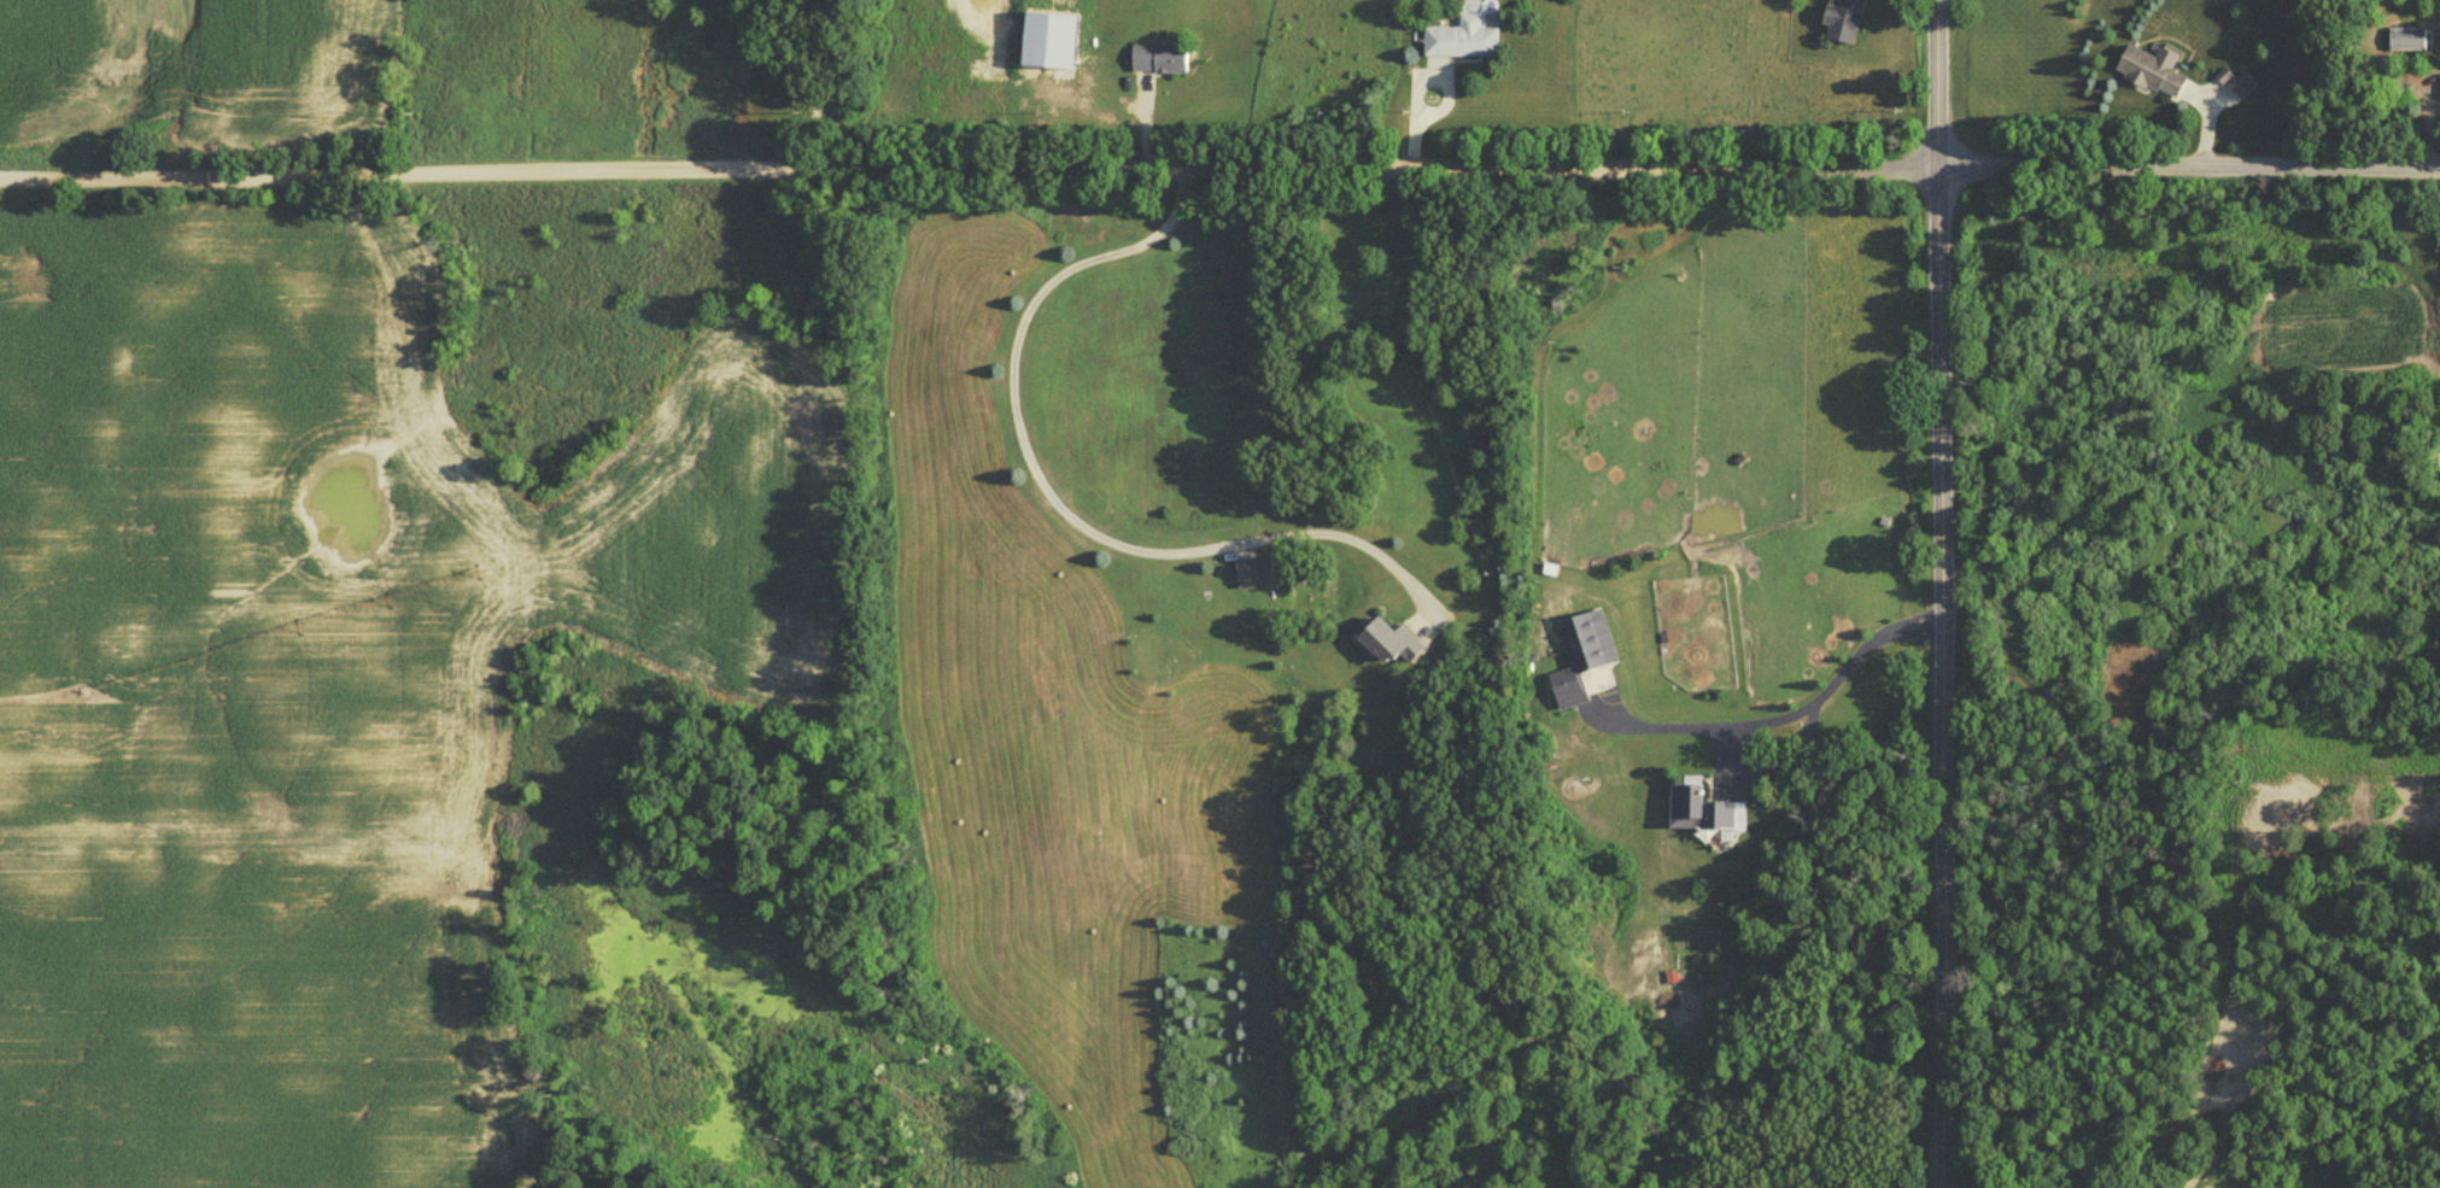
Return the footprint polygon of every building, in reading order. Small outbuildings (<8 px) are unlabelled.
[(1862,0),(1839,0),(1837,12),(1824,10),(1819,31),(1825,32),(1822,44),(1851,50),(1862,0)] [(1422,62),(1498,62),(1498,33),(1478,33),(1478,20),(1458,20),(1458,32),(1422,32),(1422,62)] [(2425,56),(2425,34),(2387,34),(2387,56),(2425,56)] [(2174,106),(2184,83),(2169,76),(2175,61),(2157,54),(2154,62),(2124,50),(2111,79),(2174,106)] [(1130,78),(1182,78),(1182,51),(1130,51),(1130,78)] [(1231,566),(1233,594),(1272,590),(1270,563),(1231,566)] [(1600,613),(1554,625),(1569,679),(1614,667),(1600,613)] [(1379,670),(1394,655),(1407,668),(1425,651),(1401,627),(1391,637),(1373,619),(1351,641),(1379,670)] [(1700,832),(1699,782),(1681,782),(1681,788),(1666,788),(1667,832),(1700,832)] [(1731,832),(1731,806),(1706,806),(1706,832),(1731,832)]
